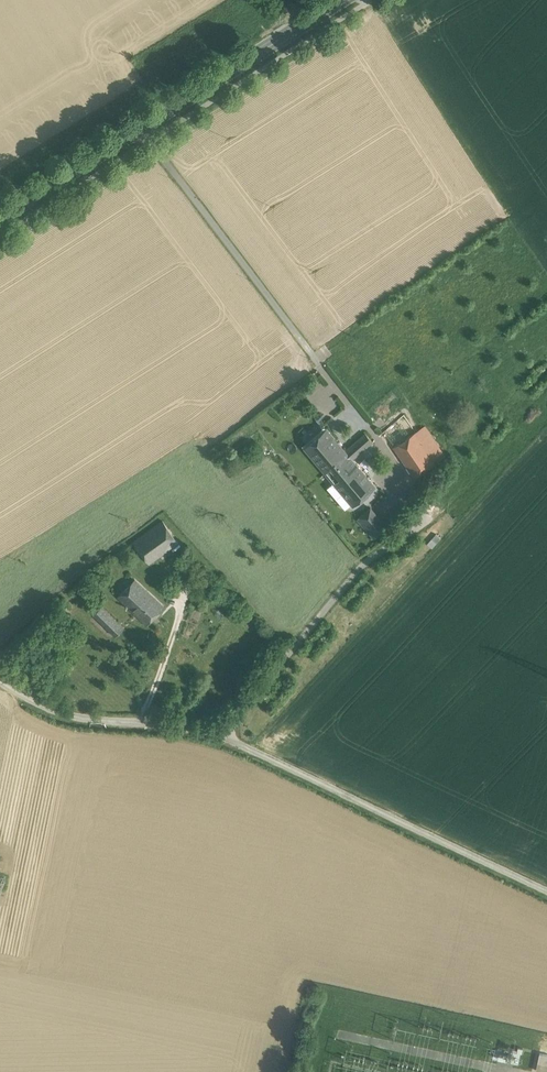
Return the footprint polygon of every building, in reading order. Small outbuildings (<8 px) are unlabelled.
[(345,453),(324,429),(302,448),(323,472),(345,453)] [(446,459),(425,429),(415,435),(436,466),(446,459)] [(365,435),(345,453),(353,462),(373,444),(365,435)] [(415,435),(394,450),(415,480),(436,466),(415,435)] [(353,462),(345,453),(323,472),(333,483),(352,505),(353,507),(375,487),(353,462)] [(346,510),(352,505),(333,483),(327,488),(346,510)] [(389,529),(372,511),(359,522),(376,540),(389,529)] [(163,522),(133,544),(149,565),(179,544),(163,522)] [(165,606),(139,580),(120,598),(147,624),(165,606)] [(124,626),(103,605),(95,613),(116,634),(124,626)] [(540,1053),(536,1070),(546,1071),(546,1054),(540,1053)]
